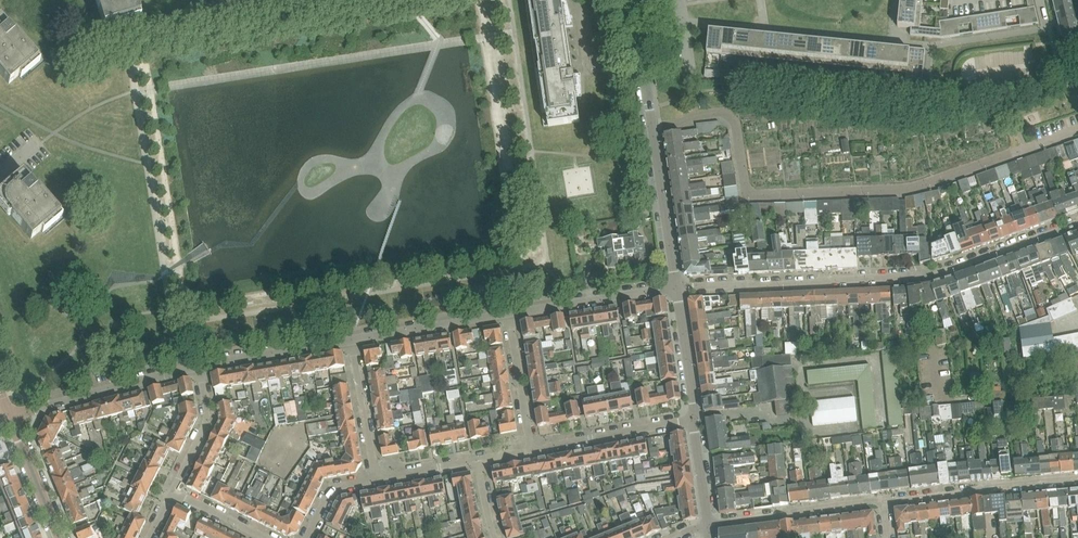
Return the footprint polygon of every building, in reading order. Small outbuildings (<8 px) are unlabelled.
[(103,25),(115,21),(116,21),(116,20),(115,20),(115,18),(138,14),(140,14),(139,11),(135,0),(95,0),(103,25)] [(577,103),(576,99),(582,98),(581,74),(573,76),(569,51),(566,28),(573,26),(566,0),(525,0),(534,57),(544,127),(548,126),(548,127),(580,122),(577,103)] [(921,15),(923,2),(901,0),(899,0),(900,0),(899,12),(898,12),(898,13),(921,15)] [(1072,7),(1070,0),(1053,0),(1056,11),(1072,7)] [(1035,7),(1028,8),(988,15),(990,31),(1007,28),(1007,27),(1006,19),(1019,16),(1020,25),(1020,26),(1039,24),(1039,23),(1035,7)] [(1072,7),(1056,11),(1055,11),(1062,37),(1062,38),(1077,34),(1077,31),(1072,7)] [(941,38),(942,38),(940,30),(920,28),(921,15),(898,13),(899,13),(898,25),(897,25),(897,26),(898,26),(898,27),(911,28),(911,31),(910,35),(911,35),(941,38)] [(9,84),(19,75),(18,74),(17,73),(36,60),(37,60),(38,59),(36,57),(15,33),(14,33),(13,34),(7,27),(8,26),(9,26),(0,15),(0,16),(0,74),(9,84)] [(939,22),(940,30),(942,38),(960,35),(960,34),(959,34),(958,26),(972,24),(973,32),(973,33),(990,31),(988,15),(957,19),(947,21),(939,22)] [(707,53),(721,55),(723,32),(723,31),(722,31),(709,30),(707,53)] [(736,33),(723,32),(721,55),(735,56),(737,33),(737,32),(736,32),(736,33)] [(735,56),(749,58),(752,34),(751,34),(751,33),(751,34),(737,33),(735,56)] [(765,36),(752,34),(749,58),(764,59),(766,36),(765,36),(765,35),(765,36)] [(778,61),(780,37),(780,36),(779,36),(779,37),(766,36),(764,59),(778,61)] [(793,39),(780,37),(778,61),(792,62),(795,39),(794,39),(794,38),(793,38),(793,39)] [(808,40),(795,39),(792,62),(807,63),(809,40),(808,40),(808,39),(808,40)] [(821,65),(823,42),(823,41),(822,40),(822,41),(809,40),(807,63),(821,65)] [(836,43),(823,42),(821,65),(835,66),(837,43),(837,42),(836,42),(836,43)] [(850,44),(837,43),(835,66),(849,68),(852,44),(851,44),(851,43),(850,43),(850,44)] [(864,69),(866,46),(865,46),(865,45),(865,46),(852,44),(849,68),(864,69)] [(879,47),(866,46),(864,69),(878,71),(880,47),(880,46),(879,46),(879,47)] [(892,72),(895,49),(894,49),(894,48),(893,48),(893,49),(880,47),(878,71),(892,72)] [(907,50),(895,49),(892,72),(906,74),(909,48),(908,48),(907,50)] [(925,50),(909,48),(906,74),(905,89),(904,97),(920,98),(922,80),(921,80),(912,79),(914,66),(922,66),(922,67),(924,67),(925,50)] [(704,77),(719,78),(720,72),(705,70),(704,77)] [(697,130),(663,135),(665,148),(683,145),(682,140),(695,138),(695,136),(698,136),(705,135),(711,134),(710,129),(709,122),(696,124),(697,130)] [(730,139),(722,140),(724,151),(731,150),(730,139)] [(1064,144),(1070,161),(1070,162),(1077,159),(1077,156),(1073,141),(1064,144)] [(683,145),(665,148),(667,158),(684,156),(684,152),(701,150),(700,143),(683,145)] [(1070,161),(1067,154),(1064,144),(1055,148),(1059,160),(1061,164),(1070,161)] [(1044,152),(1049,164),(1059,160),(1055,148),(1044,152)] [(1035,155),(1039,167),(1049,164),(1044,152),(1044,151),(1035,155)] [(1035,155),(1026,158),(1031,170),(1039,167),(1035,155)] [(684,156),(667,158),(667,160),(669,171),(703,167),(718,164),(717,157),(685,162),(685,158),(684,156)] [(1017,161),(1021,173),(1031,170),(1026,158),(1017,161)] [(1007,165),(1011,177),(1021,173),(1017,161),(1007,165)] [(726,163),(721,163),(723,175),(735,174),(733,162),(726,163)] [(999,181),(1011,177),(1007,165),(994,169),(996,174),(996,173),(999,181)] [(703,167),(669,171),(670,177),(670,178),(670,182),(670,183),(689,180),(688,179),(688,176),(704,173),(703,167)] [(987,176),(990,185),(999,182),(999,181),(996,173),(996,174),(994,169),(986,172),(987,176)] [(9,216),(10,215),(31,239),(41,230),(41,229),(40,229),(39,228),(59,214),(59,215),(60,214),(58,212),(37,187),(35,189),(30,182),(32,181),(27,175),(23,170),(0,190),(0,206),(9,216)] [(986,172),(976,175),(981,188),(990,185),(987,176),(986,172)] [(1052,203),(1058,219),(1068,216),(1065,208),(1064,208),(1064,206),(1063,207),(1060,200),(1061,199),(1056,185),(1051,172),(1045,174),(1051,191),(1052,190),(1053,193),(1049,195),(1052,203)] [(1068,175),(1072,187),(1068,189),(1070,193),(1072,195),(1077,212),(1077,183),(1076,178),(1074,173),(1068,175)] [(735,174),(723,175),(725,188),(737,186),(735,174)] [(972,191),(967,178),(958,182),(963,194),(972,191)] [(689,180),(670,183),(671,184),(672,195),(707,190),(705,183),(689,185),(689,181),(689,180)] [(1056,185),(1061,199),(1060,200),(1063,207),(1064,206),(1064,208),(1065,208),(1068,216),(1076,213),(1077,212),(1072,195),(1070,196),(1066,198),(1064,191),(1065,190),(1063,183),(1056,185)] [(737,186),(725,188),(727,199),(739,197),(737,186)] [(1045,188),(1038,191),(1043,206),(1042,206),(1045,215),(1047,215),(1050,222),(1058,219),(1052,203),(1048,204),(1046,197),(1048,196),(1045,188)] [(707,190),(672,195),(674,207),(692,204),(691,199),(712,196),(711,190),(707,190)] [(1038,190),(1029,193),(1031,201),(1040,225),(1050,222),(1047,215),(1045,215),(1042,206),(1043,206),(1038,191),(1038,190)] [(937,191),(931,192),(934,204),(942,202),(938,191),(937,191)] [(1030,229),(1040,225),(1031,201),(1028,202),(1024,191),(1018,194),(1030,229)] [(931,192),(924,194),(925,200),(926,205),(934,204),(931,192)] [(1015,206),(1011,208),(1014,216),(1012,217),(1018,233),(1030,229),(1018,194),(1017,192),(1011,194),(1015,206)] [(924,194),(915,196),(915,203),(925,200),(924,194)] [(915,196),(905,198),(905,201),(906,210),(916,210),(916,208),(915,203),(915,196)] [(676,219),(729,211),(740,210),(740,204),(739,197),(727,199),(727,206),(721,207),(720,206),(693,210),(692,204),(674,207),(676,219)] [(881,212),(893,211),(893,198),(881,199),(881,212)] [(906,210),(905,201),(899,201),(899,198),(893,198),(893,211),(899,211),(901,238),(895,238),(895,256),(907,256),(906,219),(906,210)] [(868,199),(854,200),(854,211),(869,211),(868,199)] [(868,199),(869,211),(869,213),(881,212),(881,199),(868,199)] [(854,200),(842,201),(842,213),(842,215),(855,214),(854,211),(854,200)] [(829,201),(817,202),(818,213),(818,216),(830,216),(830,214),(829,201)] [(842,201),(829,201),(830,214),(842,213),(842,201)] [(805,202),(785,203),(787,214),(804,213),(804,214),(805,214),(805,202)] [(805,214),(818,213),(817,202),(805,202),(805,214)] [(1003,220),(997,205),(996,202),(991,204),(994,214),(991,215),(994,223),(1000,240),(1009,236),(1007,229),(1005,229),(1001,220),(1003,220)] [(787,217),(787,214),(785,203),(774,203),(775,210),(777,219),(787,217)] [(990,243),(1000,240),(994,223),(990,224),(987,217),(989,217),(986,209),(984,210),(982,203),(977,204),(980,212),(990,243)] [(1004,203),(997,205),(1003,220),(1001,220),(1005,229),(1007,229),(1009,236),(1018,233),(1012,217),(1009,209),(1007,210),(1004,203)] [(759,204),(749,204),(750,216),(756,216),(761,215),(760,211),(759,204)] [(642,207),(620,210),(622,223),(644,220),(642,207)] [(964,207),(958,209),(963,221),(967,232),(966,233),(969,242),(971,241),(974,249),(982,246),(973,222),(969,223),(964,207)] [(729,211),(676,219),(678,231),(696,228),(695,222),(730,217),(729,211)] [(978,223),(974,225),(982,246),(990,243),(980,212),(975,213),(978,223)] [(943,223),(943,225),(948,239),(944,240),(951,257),(961,253),(952,225),(949,217),(947,218),(946,219),(945,220),(944,221),(943,222),(943,223)] [(912,219),(906,219),(907,256),(919,255),(919,237),(918,227),(913,227),(912,219)] [(963,221),(952,225),(961,253),(974,249),(971,241),(969,242),(966,233),(967,232),(963,221)] [(770,273),(767,254),(762,222),(751,224),(754,243),(758,242),(760,256),(747,256),(750,274),(770,273)] [(583,225),(571,226),(573,238),(585,236),(583,225)] [(888,225),(882,226),(883,257),(895,256),(895,238),(894,230),(888,231),(888,225)] [(883,257),(882,226),(876,226),(877,239),(870,239),(871,257),(883,257)] [(799,253),(793,253),(796,271),(808,271),(806,240),(806,232),(806,227),(796,227),(797,246),(799,246),(799,253)] [(920,265),(933,262),(932,244),(926,244),(925,227),(918,227),(919,237),(919,255),(920,265)] [(696,233),(696,228),(678,231),(679,242),(718,237),(717,230),(696,233)] [(871,257),(870,239),(870,228),(861,228),(862,232),(857,232),(858,258),(871,257)] [(750,274),(747,256),(744,232),(734,234),(739,274),(750,274)] [(1064,236),(1073,256),(1077,255),(1077,240),(1075,233),(1064,236)] [(629,237),(623,238),(626,256),(635,255),(637,264),(646,262),(644,253),(645,253),(643,239),(639,239),(638,234),(629,236),(629,237)] [(784,234),(779,234),(779,235),(779,237),(785,272),(788,272),(794,271),(796,271),(793,253),(792,246),(791,244),(787,244),(786,237),(784,237),(784,234)] [(774,254),(767,254),(770,273),(785,272),(779,235),(772,235),(774,254)] [(718,237),(679,242),(681,254),(699,251),(699,250),(707,249),(708,249),(708,245),(719,243),(718,242),(723,241),(722,236),(721,236),(718,237)] [(598,240),(599,248),(605,247),(607,259),(608,259),(609,268),(618,267),(616,257),(626,256),(623,238),(617,238),(617,237),(598,240)] [(856,237),(843,238),(844,269),(857,269),(856,237)] [(1062,237),(1052,241),(1059,256),(1063,266),(1068,275),(1070,275),(1072,279),(1076,276),(1074,272),(1065,256),(1069,255),(1062,237)] [(820,270),(832,270),(831,238),(824,239),(825,246),(819,247),(820,270)] [(831,238),(832,270),(844,269),(843,238),(831,238)] [(819,239),(806,240),(808,271),(820,270),(819,247),(819,239)] [(951,257),(944,240),(932,244),(933,262),(945,259),(951,257)] [(1044,244),(1043,244),(1050,262),(1052,264),(1060,279),(1065,276),(1061,267),(1063,266),(1059,256),(1052,241),(1050,242),(1044,244)] [(1043,244),(1034,247),(1041,265),(1045,273),(1050,282),(1055,280),(1048,266),(1052,264),(1050,262),(1043,244)] [(1034,247),(1025,251),(1031,269),(1037,283),(1042,281),(1040,274),(1045,273),(1041,265),(1034,247)] [(699,251),(681,254),(683,266),(710,262),(723,260),(722,254),(716,255),(716,254),(700,257),(699,252),(699,251)] [(1016,254),(1014,255),(1020,272),(1022,271),(1026,270),(1032,287),(1037,285),(1037,283),(1031,269),(1025,251),(1016,254)] [(1014,255),(1005,258),(1016,290),(1018,295),(1023,293),(1022,289),(1016,273),(1020,272),(1014,255)] [(1005,258),(995,262),(1001,279),(1005,277),(1011,292),(1016,290),(1005,258)] [(711,269),(710,262),(683,266),(684,274),(687,276),(728,275),(728,268),(711,269)] [(987,265),(984,266),(991,283),(993,282),(996,281),(1005,306),(1007,305),(1011,304),(1001,279),(995,262),(987,265)] [(984,266),(975,269),(981,287),(989,308),(993,306),(990,300),(993,299),(987,284),(991,283),(984,266)] [(973,270),(964,273),(976,307),(983,305),(977,289),(980,288),(981,287),(975,269),(973,270)] [(955,276),(967,311),(976,307),(964,273),(961,274),(955,276)] [(942,280),(949,298),(950,298),(954,296),(958,305),(956,306),(959,315),(961,314),(967,312),(967,310),(961,294),(955,276),(942,280)] [(933,283),(930,283),(937,302),(943,320),(950,318),(944,300),(948,299),(949,298),(942,280),(941,280),(934,282),(933,283)] [(925,296),(920,298),(923,307),(925,307),(928,306),(937,302),(930,283),(930,284),(921,285),(925,296)] [(915,286),(907,287),(910,312),(923,307),(920,298),(925,296),(921,285),(918,285),(915,286)] [(905,287),(892,289),(894,307),(900,306),(901,316),(909,315),(905,287)] [(890,288),(880,289),(881,304),(882,321),(883,334),(890,334),(889,313),(887,313),(886,304),(891,304),(890,288)] [(870,305),(869,289),(859,290),(860,317),(860,323),(865,323),(865,305),(870,305)] [(880,289),(869,289),(870,305),(876,304),(877,321),(882,321),(881,304),(880,289)] [(847,290),(837,291),(838,306),(838,328),(843,328),(843,306),(848,306),(847,290)] [(859,290),(847,290),(848,306),(849,305),(850,318),(854,317),(855,334),(861,334),(860,323),(859,290)] [(1040,290),(1033,292),(1036,299),(1042,296),(1040,290)] [(825,291),(815,292),(817,334),(822,334),(821,319),(827,319),(827,306),(826,291),(825,291)] [(827,291),(826,291),(827,306),(828,306),(828,318),(833,318),(834,338),(839,338),(838,328),(838,306),(837,291),(827,291)] [(804,292),(793,293),(795,320),(795,326),(795,328),(800,328),(799,314),(804,313),(804,307),(805,307),(804,292)] [(815,292),(804,292),(805,307),(806,307),(806,312),(811,312),(811,317),(810,317),(811,335),(817,334),(815,292)] [(783,293),(772,294),(773,321),(778,321),(778,319),(784,318),(783,311),(782,308),(783,308),(783,293)] [(793,293),(783,293),(783,308),(789,308),(789,320),(790,326),(791,326),(795,326),(795,320),(793,293)] [(1065,301),(1070,299),(1067,293),(1058,297),(1061,303),(1065,301)] [(761,295),(761,309),(762,320),(763,320),(768,319),(768,321),(773,321),(772,294),(761,295)] [(750,295),(740,295),(741,311),(746,310),(747,337),(752,336),(751,326),(750,295)] [(761,295),(750,295),(751,326),(752,336),(756,336),(757,336),(757,326),(756,310),(761,309),(761,295)] [(690,298),(688,300),(690,313),(705,310),(712,310),(711,304),(720,302),(719,296),(696,297),(690,298)] [(1053,307),(1059,304),(1061,303),(1058,298),(1050,302),(1053,307)] [(1071,299),(1070,299),(1065,301),(1071,314),(1077,311),(1072,298),(1071,299)] [(644,302),(646,311),(647,317),(668,314),(666,299),(644,302)] [(1071,314),(1065,301),(1061,303),(1059,304),(1065,317),(1071,314)] [(629,326),(628,320),(638,319),(637,313),(646,311),(644,302),(623,306),(626,321),(623,321),(624,327),(629,326)] [(1058,320),(1065,317),(1059,304),(1053,307),(1052,307),(1058,320)] [(617,307),(605,309),(610,335),(614,335),(613,328),(611,329),(610,324),(620,323),(617,307)] [(1052,307),(1046,310),(1049,316),(1050,323),(1058,320),(1052,307)] [(1044,308),(1037,310),(1040,317),(1046,315),(1044,308)] [(605,309),(593,310),(596,326),(604,325),(605,336),(610,335),(605,309)] [(593,310),(581,312),(588,351),(592,350),(590,336),(597,335),(596,326),(593,310)] [(705,310),(690,313),(692,323),(724,319),(729,318),(731,318),(730,312),(706,315),(705,310)] [(581,312),(570,314),(572,330),(582,329),(583,333),(581,334),(584,352),(588,351),(581,312)] [(1026,318),(1028,324),(1038,320),(1036,314),(1026,318)] [(563,315),(542,319),(544,327),(553,326),(554,332),(564,331),(565,339),(570,338),(569,330),(566,331),(564,318),(563,315)] [(1052,338),(1050,323),(1049,316),(1038,320),(1028,324),(1020,327),(1019,327),(1024,359),(1053,353),(1056,352),(1053,338),(1052,338)] [(978,323),(974,324),(978,339),(988,336),(980,317),(977,318),(978,323)] [(1026,318),(1018,321),(1020,327),(1028,324),(1026,318)] [(542,319),(521,322),(522,327),(524,337),(525,345),(541,343),(539,334),(535,335),(534,329),(544,327),(542,319)] [(724,319),(692,323),(693,334),(708,332),(707,326),(725,324),(725,323),(724,319)] [(671,332),(669,320),(653,322),(654,330),(643,331),(644,336),(671,332)] [(491,346),(503,344),(500,326),(483,328),(485,339),(490,338),(491,346)] [(472,330),(454,333),(456,350),(467,348),(467,343),(474,342),(480,343),(477,330),(472,330)] [(671,332),(644,336),(645,340),(655,338),(657,346),(672,343),(671,332)] [(695,345),(723,341),(726,340),(725,338),(725,336),(709,338),(708,332),(693,334),(695,345)] [(62,333),(52,342),(62,354),(73,345),(62,333)] [(437,336),(442,362),(446,361),(445,356),(445,352),(452,350),(450,334),(437,336)] [(1072,335),(1066,336),(1069,350),(1075,349),(1072,335)] [(437,336),(425,338),(428,354),(429,354),(436,353),(437,357),(438,363),(442,362),(437,336)] [(1069,350),(1066,336),(1060,337),(1062,351),(1069,350)] [(1060,337),(1053,338),(1056,352),(1062,351),(1060,337)] [(425,338),(414,340),(416,356),(424,355),(425,359),(426,365),(430,364),(429,354),(428,354),(425,338)] [(1010,338),(1003,339),(1005,353),(1011,352),(1010,338)] [(391,344),(386,345),(390,369),(395,368),(393,356),(393,355),(400,354),(401,358),(412,357),(410,340),(391,343),(391,344)] [(723,341),(695,345),(697,356),(711,354),(710,348),(719,347),(719,350),(727,349),(726,340),(723,341)] [(541,343),(525,345),(527,356),(553,352),(555,352),(554,347),(542,349),(541,343)] [(658,353),(645,354),(646,360),(658,358),(674,355),(672,343),(657,346),(658,353)] [(786,355),(790,355),(796,354),(796,343),(785,343),(786,355)] [(382,356),(380,345),(363,348),(367,366),(379,364),(377,356),(382,356)] [(506,360),(504,348),(487,351),(489,358),(484,359),(478,360),(471,361),(471,366),(479,364),(506,360)] [(342,351),(327,354),(330,369),(345,366),(343,357),(342,351)] [(553,352),(527,356),(529,368),(545,366),(544,356),(548,356),(548,358),(554,357),(553,352)] [(327,354),(312,357),(315,371),(328,369),(328,372),(330,371),(330,369),(327,354)] [(725,362),(729,362),(736,361),(735,356),(712,359),(711,354),(697,356),(698,366),(725,362)] [(659,364),(647,366),(648,371),(655,370),(676,367),(674,355),(658,358),(659,364)] [(790,355),(761,357),(763,368),(763,370),(783,367),(791,366),(790,355)] [(312,357),(300,359),(305,385),(309,385),(308,378),(307,374),(315,373),(315,371),(312,357)] [(763,368),(761,357),(751,358),(753,369),(763,368)] [(629,359),(624,359),(627,374),(634,373),(631,361),(631,358),(629,359)] [(300,359),(288,361),(291,377),(293,385),(299,384),(300,386),(305,385),(300,359)] [(507,372),(506,360),(479,364),(479,369),(486,368),(490,367),(491,375),(507,372)] [(288,361),(277,362),(282,389),(286,389),(284,378),(291,377),(288,361)] [(277,362),(266,364),(268,381),(270,391),(282,389),(277,362)] [(700,377),(715,375),(715,374),(714,369),(729,367),(729,362),(725,362),(698,366),(700,377)] [(266,364),(254,366),(258,393),(262,392),(261,386),(261,382),(268,381),(266,364)] [(545,366),(529,368),(531,380),(547,378),(546,371),(558,369),(557,364),(545,366)] [(254,366),(242,369),(244,384),(244,385),(252,384),(253,387),(255,402),(259,401),(258,393),(254,366)] [(783,367),(787,400),(796,399),(791,366),(783,367)] [(676,367),(655,370),(656,374),(661,374),(662,381),(671,379),(678,378),(677,371),(676,367)] [(759,393),(761,404),(775,402),(787,400),(783,367),(763,370),(756,371),(757,380),(759,393)] [(227,371),(230,388),(232,388),(232,386),(244,384),(242,369),(241,369),(236,370),(234,370),(227,371)] [(368,373),(370,384),(397,380),(396,375),(385,377),(384,370),(368,373)] [(211,374),(214,389),(227,386),(227,389),(230,388),(227,371),(211,374)] [(493,382),(488,382),(482,383),(483,388),(493,386),(509,384),(507,372),(491,375),(493,382)] [(348,383),(346,374),(332,376),(333,386),(348,383)] [(432,375),(420,377),(422,388),(422,393),(434,391),(433,386),(432,382),(433,382),(432,375)] [(715,376),(715,375),(700,377),(701,388),(733,383),(732,378),(716,381),(715,376)] [(191,378),(169,384),(172,392),(181,390),(182,396),(194,394),(191,378)] [(457,378),(445,380),(446,386),(448,386),(458,384),(457,378)] [(547,378),(531,380),(532,392),(561,388),(560,382),(548,384),(547,378)] [(668,393),(658,395),(660,403),(681,399),(678,378),(671,379),(672,385),(667,386),(668,393)] [(397,380),(370,384),(372,396),(399,391),(397,380)] [(621,382),(615,383),(621,411),(633,408),(630,392),(623,394),(621,383),(621,382)] [(733,383),(701,388),(703,398),(726,394),(725,390),(740,388),(739,382),(733,383)] [(613,396),(606,397),(609,413),(621,411),(615,383),(610,384),(613,396)] [(163,395),(172,392),(169,384),(161,386),(163,395)] [(511,396),(509,384),(493,386),(494,394),(490,394),(484,395),(485,400),(511,396)] [(334,390),(336,402),(351,400),(348,385),(331,388),(332,391),(334,390)] [(604,385),(592,387),(597,415),(609,413),(606,397),(604,385)] [(637,385),(632,386),(633,393),(636,393),(639,407),(660,403),(658,395),(649,397),(648,390),(639,392),(637,385)] [(161,386),(149,389),(153,404),(164,401),(163,395),(161,386)] [(589,400),(583,401),(586,417),(597,415),(592,387),(587,388),(589,400)] [(411,401),(419,400),(423,399),(422,393),(422,388),(417,389),(409,390),(411,401)] [(561,388),(532,392),(534,404),(551,401),(550,394),(561,392),(561,388)] [(399,391),(372,396),(374,408),(391,405),(389,398),(399,396),(401,403),(411,401),(409,390),(409,389),(399,391)] [(447,391),(446,391),(448,401),(453,400),(454,400),(454,398),(460,397),(459,390),(447,391)] [(135,410),(151,406),(149,398),(147,392),(143,393),(142,391),(130,394),(135,410)] [(130,394),(119,397),(126,423),(130,422),(128,412),(135,410),(130,394)] [(1075,395),(1064,396),(1065,410),(1068,409),(1067,399),(1076,399),(1075,395)] [(480,401),(477,401),(478,406),(496,403),(497,410),(513,408),(511,396),(485,400),(480,401)] [(566,411),(557,413),(559,423),(579,419),(580,419),(577,404),(580,403),(578,396),(573,397),(574,404),(568,405),(565,406),(566,411)] [(1055,411),(1065,410),(1064,396),(1053,397),(1054,409),(1055,411)] [(110,417),(119,414),(120,418),(122,424),(126,423),(119,397),(113,399),(109,400),(105,401),(110,417)] [(306,397),(295,398),(296,401),(298,416),(299,422),(305,421),(307,421),(305,409),(308,409),(306,397)] [(721,397),(703,400),(705,412),(740,408),(740,406),(739,401),(722,403),(721,397)] [(1053,397),(1043,398),(1044,410),(1054,409),(1053,397)] [(1043,398),(1032,399),(1033,411),(1044,410),(1043,398)] [(796,399),(787,400),(775,402),(777,416),(798,413),(796,399)] [(326,405),(325,405),(325,409),(331,408),(331,406),(335,405),(337,415),(337,417),(354,415),(353,412),(351,400),(336,402),(336,403),(326,405)] [(413,413),(421,412),(419,400),(411,401),(413,413)] [(551,401),(534,404),(538,427),(559,423),(557,413),(548,415),(547,409),(552,409),(552,408),(557,407),(556,400),(551,401)] [(102,401),(94,404),(101,430),(105,429),(103,423),(102,419),(110,417),(105,401),(104,401),(102,401)] [(296,401),(284,403),(286,413),(287,418),(298,416),(296,401)] [(1002,401),(993,402),(993,408),(995,417),(995,420),(1004,419),(1002,401)] [(232,402),(217,405),(220,420),(235,417),(237,417),(236,414),(235,415),(232,402)] [(174,423),(176,424),(191,431),(198,417),(196,403),(180,406),(181,414),(178,420),(176,419),(174,423)] [(974,403),(961,404),(962,414),(975,413),(975,409),(974,403)] [(94,404),(82,407),(86,423),(94,421),(96,431),(101,430),(94,404)] [(956,404),(951,405),(952,420),(962,419),(962,414),(961,404),(956,404)] [(374,408),(376,420),(403,415),(402,411),(392,412),(391,405),(374,408)] [(951,405),(940,406),(941,421),(952,420),(951,405)] [(1014,405),(1005,406),(1006,414),(1017,413),(1016,405),(1014,405)] [(155,411),(153,413),(165,418),(171,406),(163,408),(155,411)] [(940,406),(930,407),(932,420),(932,424),(941,423),(941,421),(940,406)] [(82,407),(70,410),(76,429),(78,436),(82,435),(79,425),(86,423),(82,407)] [(43,425),(43,427),(58,435),(59,433),(64,422),(67,421),(64,414),(62,415),(61,412),(52,415),(49,420),(47,418),(43,425)] [(421,412),(413,413),(416,425),(423,423),(421,412)] [(498,422),(501,434),(517,431),(514,412),(502,414),(503,421),(498,422)] [(275,416),(274,416),(276,426),(288,424),(287,418),(286,413),(285,413),(275,416)] [(324,422),(306,425),(309,437),(341,432),(356,429),(354,417),(354,415),(337,417),(338,420),(339,429),(338,429),(338,428),(329,429),(326,430),(324,422)] [(393,421),(398,420),(404,419),(403,415),(376,420),(378,432),(395,429),(393,421)] [(457,425),(456,421),(455,415),(450,416),(455,442),(468,440),(464,423),(457,425)] [(441,428),(440,428),(443,445),(455,442),(450,416),(446,417),(448,427),(441,428)] [(217,426),(215,430),(229,436),(238,441),(240,437),(235,435),(236,432),(232,430),(236,422),(235,417),(220,420),(220,421),(217,426)] [(726,430),(724,417),(706,419),(708,433),(726,430)] [(437,429),(429,430),(432,447),(443,445),(440,428),(441,428),(439,418),(438,418),(435,419),(437,429)] [(479,421),(468,423),(472,439),(490,436),(488,424),(480,426),(479,421)] [(176,424),(173,431),(169,429),(163,426),(161,430),(185,442),(191,431),(176,424)] [(42,429),(38,435),(41,437),(38,441),(42,450),(44,450),(45,452),(53,450),(52,447),(57,436),(58,435),(43,427),(42,429)] [(343,444),(340,444),(341,447),(346,446),(346,447),(359,445),(356,429),(341,432),(343,444)] [(180,453),(185,442),(161,430),(159,434),(164,437),(168,439),(165,445),(165,446),(170,448),(180,453)] [(215,430),(209,443),(225,451),(226,449),(223,448),(229,436),(215,430)] [(726,430),(708,433),(709,442),(711,453),(714,453),(752,448),(750,438),(750,437),(728,440),(726,430)] [(407,440),(409,451),(428,448),(425,431),(414,433),(415,438),(407,440)] [(891,431),(882,432),(882,433),(883,440),(892,439),(892,437),(891,431)] [(686,432),(671,434),(672,443),(670,443),(671,450),(688,448),(686,432)] [(246,433),(241,442),(252,447),(262,452),(266,443),(246,433)] [(153,445),(150,452),(165,459),(170,448),(165,446),(165,445),(156,440),(156,441),(147,436),(144,440),(149,443),(153,445)] [(391,436),(379,438),(383,456),(399,453),(397,442),(393,443),(391,436)] [(852,436),(841,437),(842,444),(846,444),(853,443),(852,437),(852,436)] [(861,436),(852,437),(853,443),(853,446),(863,445),(861,436)] [(645,439),(630,442),(633,459),(640,458),(640,455),(648,454),(645,439)] [(1049,457),(1051,474),(1060,473),(1057,439),(1052,440),(1053,456),(1049,457)] [(1057,439),(1060,473),(1071,472),(1072,472),(1071,455),(1069,455),(1069,446),(1063,447),(1063,439),(1057,439)] [(1007,440),(997,441),(998,445),(1001,479),(1012,478),(1009,453),(1004,453),(1003,448),(1008,447),(1007,440)] [(984,441),(978,442),(980,462),(982,480),(991,480),(992,480),(990,462),(987,462),(984,441)] [(1044,441),(1037,442),(1039,458),(1041,475),(1051,474),(1049,457),(1045,457),(1044,441)] [(630,442),(618,444),(623,471),(624,472),(629,471),(627,460),(633,459),(630,442)] [(1012,460),(1014,477),(1025,476),(1021,445),(1021,442),(1016,443),(1017,460),(1012,460)] [(209,443),(201,458),(215,464),(221,452),(224,453),(225,451),(209,443)] [(930,452),(927,453),(929,467),(927,467),(929,486),(931,486),(940,485),(935,445),(935,443),(929,443),(930,452)] [(618,444),(606,447),(610,463),(611,473),(619,471),(619,472),(623,471),(618,444)] [(944,444),(935,445),(940,485),(949,484),(945,450),(944,444)] [(1025,476),(1041,475),(1039,458),(1028,459),(1027,444),(1021,445),(1025,476)] [(9,461),(3,446),(0,445),(0,464),(9,461)] [(362,463),(359,445),(346,447),(347,454),(344,458),(359,468),(362,463)] [(767,447),(759,447),(761,464),(768,463),(769,472),(770,477),(770,485),(786,483),(783,462),(784,462),(782,445),(767,447)] [(994,462),(990,462),(992,480),(1001,479),(998,445),(992,445),(994,462)] [(63,449),(45,456),(49,467),(64,461),(61,454),(65,453),(71,450),(70,446),(69,446),(63,449)] [(262,452),(252,447),(246,459),(256,464),(262,452)] [(606,447),(595,449),(600,477),(605,476),(603,464),(610,463),(606,447)] [(318,454),(311,448),(306,454),(314,460),(318,454)] [(675,465),(690,462),(688,448),(671,450),(672,457),(674,457),(675,465)] [(961,464),(957,464),(959,483),(969,482),(965,448),(960,449),(961,464)] [(972,448),(965,448),(969,482),(980,481),(982,480),(980,462),(979,462),(973,463),(972,448)] [(595,449),(583,451),(587,467),(593,466),(596,478),(600,477),(595,449)] [(951,450),(945,450),(949,484),(959,483),(957,464),(953,464),(951,450)] [(583,451),(572,453),(577,481),(582,480),(580,469),(587,467),(583,451)] [(874,452),(876,460),(880,492),(890,491),(887,474),(886,466),(883,466),(882,460),(881,460),(880,451),(874,452)] [(160,469),(165,459),(150,452),(146,460),(142,458),(143,456),(137,453),(135,457),(160,469)] [(232,460),(230,463),(232,464),(234,463),(238,455),(235,453),(234,455),(232,460)] [(572,453),(560,455),(563,472),(565,479),(571,478),(572,482),(577,481),(572,453)] [(921,453),(916,454),(920,487),(929,486),(927,467),(923,468),(921,453)] [(322,454),(318,454),(319,463),(322,462),(325,478),(337,476),(334,463),(334,460),(324,462),(322,454)] [(754,454),(714,458),(714,461),(715,469),(733,467),(755,464),(754,454)] [(912,469),(909,470),(911,488),(920,487),(916,454),(911,455),(912,469)] [(560,455),(548,458),(554,486),(559,485),(557,473),(563,472),(560,455)] [(138,474),(153,482),(160,469),(135,457),(133,461),(139,464),(143,466),(139,473),(138,474)] [(900,490),(910,489),(908,471),(903,472),(901,457),(895,458),(900,490)] [(201,458),(194,472),(210,480),(211,478),(208,477),(214,465),(215,464),(201,458)] [(342,461),(334,463),(337,476),(356,473),(359,468),(344,458),(342,461)] [(548,458),(537,460),(540,476),(547,475),(549,487),(554,486),(548,458)] [(891,474),(887,474),(890,491),(900,490),(895,458),(890,459),(891,474)] [(537,460),(522,463),(525,478),(533,476),(533,478),(540,477),(540,476),(537,460)] [(872,476),(869,476),(871,494),(880,492),(876,460),(870,461),(872,476)] [(49,467),(54,478),(78,468),(77,464),(71,467),(67,468),(64,461),(49,467)] [(309,461),(305,469),(312,472),(307,480),(320,487),(325,478),(322,462),(319,463),(316,463),(315,464),(309,461)] [(219,485),(212,499),(223,504),(235,480),(240,471),(243,464),(239,462),(236,469),(235,469),(231,478),(228,483),(226,488),(219,484),(219,485)] [(675,465),(661,467),(662,472),(674,470),(676,478),(692,475),(690,462),(675,465)] [(522,463),(507,466),(510,482),(517,481),(517,479),(525,478),(522,463)] [(861,463),(855,464),(859,495),(871,494),(869,476),(867,477),(862,477),(861,463)] [(851,479),(847,479),(850,496),(859,495),(855,464),(849,465),(851,479)] [(11,465),(0,468),(0,480),(15,475),(11,465)] [(503,484),(510,482),(507,466),(492,468),(494,483),(503,482),(503,484)] [(832,482),(829,482),(831,499),(840,498),(836,466),(830,467),(832,482)] [(840,498),(850,496),(847,479),(843,480),(842,466),(836,466),(840,498)] [(733,467),(715,469),(716,478),(748,474),(748,470),(734,471),(733,467)] [(59,491),(74,485),(73,484),(84,479),(79,468),(78,468),(54,478),(58,490),(59,491)] [(820,468),(814,469),(819,500),(831,499),(829,482),(827,482),(822,483),(820,468)] [(809,502),(819,500),(814,469),(809,470),(811,484),(807,485),(809,502)] [(791,487),(788,487),(790,504),(800,503),(796,471),(790,472),(791,487)] [(802,471),(796,471),(800,503),(809,502),(807,485),(803,485),(802,471)] [(210,480),(194,472),(187,487),(201,493),(207,482),(209,483),(210,480)] [(458,500),(458,503),(476,499),(470,472),(452,476),(454,488),(458,487),(460,500),(458,500)] [(147,495),(152,484),(153,482),(138,474),(138,476),(134,483),(130,481),(125,479),(123,483),(147,495)] [(749,479),(748,474),(716,478),(717,487),(735,486),(735,481),(749,479)] [(1,487),(3,491),(19,485),(18,483),(16,478),(15,475),(0,480),(0,488),(1,487)] [(677,485),(664,487),(665,492),(679,490),(694,488),(692,475),(676,478),(677,485)] [(431,480),(436,506),(440,506),(439,500),(436,500),(436,496),(445,494),(442,478),(431,480)] [(622,479),(614,481),(615,488),(624,486),(622,479)] [(236,511),(243,496),(234,492),(236,487),(239,482),(235,480),(223,504),(236,511)] [(313,501),(320,487),(307,480),(301,492),(299,491),(298,493),(313,501)] [(431,480),(419,482),(422,498),(428,497),(430,509),(436,508),(436,506),(431,480)] [(243,496),(236,511),(248,517),(261,493),(265,485),(257,481),(254,488),(251,486),(245,497),(243,496)] [(419,482),(407,485),(412,511),(416,511),(415,505),(414,505),(413,500),(422,498),(419,482)] [(126,490),(130,492),(127,498),(142,506),(147,495),(123,483),(121,487),(126,490)] [(291,483),(288,488),(293,490),(295,491),(297,486),(291,483)] [(528,486),(527,486),(528,493),(536,492),(539,491),(537,483),(534,484),(528,486)] [(786,483),(770,485),(759,486),(761,499),(772,498),(773,506),(788,504),(786,483)] [(0,497),(0,505),(23,495),(22,493),(20,487),(19,485),(3,491),(4,496),(0,497)] [(74,485),(59,491),(59,492),(62,499),(64,503),(89,492),(87,489),(81,491),(82,493),(78,494),(74,485)] [(407,485),(396,487),(399,503),(405,501),(407,513),(412,512),(412,511),(407,485)] [(396,487),(384,489),(387,505),(394,504),(396,515),(401,514),(399,503),(396,487)] [(678,499),(679,506),(696,503),(694,488),(679,490),(680,498),(678,499)] [(384,489),(372,491),(378,519),(383,518),(380,506),(387,505),(384,489)] [(717,491),(718,502),(750,498),(749,493),(735,495),(734,489),(717,491)] [(1068,490),(1069,508),(1072,507),(1073,517),(1077,517),(1077,489),(1070,490),(1068,490)] [(1069,508),(1068,490),(1057,491),(1060,521),(1061,526),(1061,528),(1066,527),(1064,508),(1069,508)] [(372,491),(360,494),(364,510),(370,508),(373,520),(378,519),(372,491)] [(1060,521),(1057,491),(1047,492),(1049,509),(1053,509),(1055,527),(1061,526),(1060,521)] [(89,492),(64,503),(68,514),(83,508),(80,501),(90,497),(89,492)] [(1047,492),(1035,493),(1037,511),(1042,511),(1045,537),(1052,536),(1049,509),(1047,492)] [(261,493),(248,517),(260,523),(267,509),(267,508),(260,505),(264,496),(265,495),(261,493)] [(313,501),(298,493),(297,495),(299,496),(293,508),(306,515),(313,501)] [(1021,494),(1024,522),(1025,535),(1025,537),(1033,537),(1032,534),(1031,534),(1030,519),(1035,519),(1034,511),(1037,511),(1035,493),(1033,493),(1021,494)] [(648,510),(651,509),(654,508),(652,504),(649,494),(642,495),(647,508),(648,510)] [(654,494),(649,494),(652,504),(657,502),(654,494)] [(1021,494),(1005,496),(1006,512),(1007,512),(1008,524),(1024,522),(1021,494)] [(0,505),(0,512),(2,511),(4,516),(27,506),(23,495),(0,505)] [(339,498),(333,511),(346,517),(347,516),(351,507),(355,507),(353,495),(339,498)] [(512,496),(497,498),(500,511),(516,507),(513,495),(512,496)] [(986,498),(988,513),(999,512),(1001,537),(1008,537),(1007,531),(1008,531),(1008,524),(1007,512),(1006,512),(1005,496),(990,497),(990,498),(986,498)] [(569,499),(569,500),(570,505),(574,505),(581,502),(580,497),(569,499)] [(114,500),(112,504),(131,513),(137,516),(142,506),(127,498),(124,505),(120,503),(114,500)] [(750,500),(750,498),(718,502),(720,513),(737,511),(736,507),(751,505),(750,500)] [(972,526),(974,537),(987,537),(984,514),(988,513),(986,498),(983,498),(969,500),(972,526)] [(102,499),(97,501),(101,511),(106,501),(103,500),(102,499)] [(461,505),(464,517),(479,514),(476,499),(458,503),(459,506),(461,505)] [(969,500),(959,501),(963,530),(968,530),(968,526),(972,526),(969,500)] [(959,501),(949,502),(951,518),(956,518),(957,524),(958,534),(963,533),(963,530),(959,501)] [(938,503),(942,533),(943,537),(948,537),(946,527),(952,526),(951,518),(949,502),(938,503)] [(679,506),(655,510),(657,516),(664,515),(664,517),(675,516),(675,514),(683,513),(684,521),(687,521),(699,519),(696,503),(679,506)] [(942,533),(938,503),(927,505),(930,521),(935,520),(936,527),(937,534),(942,533)] [(516,507),(500,511),(504,525),(520,521),(517,512),(529,509),(527,504),(516,507)] [(930,521),(927,505),(917,506),(921,535),(927,535),(926,529),(930,529),(930,521)] [(28,507),(27,506),(4,516),(6,520),(1,522),(4,528),(5,528),(12,525),(32,517),(30,513),(28,507)] [(178,506),(168,524),(176,528),(180,520),(186,523),(192,513),(178,506)] [(921,535),(917,506),(907,508),(909,524),(914,523),(915,530),(916,536),(921,535)] [(83,526),(90,523),(83,508),(68,514),(73,525),(81,522),(83,526)] [(573,514),(571,508),(560,511),(561,516),(562,518),(573,514)] [(898,509),(895,509),(898,533),(904,532),(905,532),(905,529),(909,528),(909,524),(907,508),(898,509)] [(260,523),(273,529),(279,518),(280,516),(267,509),(260,523)] [(333,511),(327,523),(340,530),(345,520),(347,521),(349,517),(347,516),(346,517),(333,511)] [(282,520),(279,518),(273,529),(288,537),(297,534),(305,518),(293,512),(291,517),(282,520)] [(861,513),(863,530),(868,529),(868,532),(868,536),(869,536),(869,537),(876,537),(873,512),(865,513),(861,513)] [(137,516),(131,513),(128,520),(124,518),(119,515),(117,519),(141,532),(143,527),(145,522),(146,520),(137,516)] [(624,514),(634,537),(642,537),(646,536),(638,516),(637,513),(630,516),(629,513),(624,514)] [(644,513),(638,516),(646,536),(660,530),(655,517),(647,520),(644,513)] [(851,515),(854,537),(858,537),(857,530),(863,530),(861,513),(851,515)] [(439,524),(448,522),(451,522),(449,514),(438,517),(439,524)] [(464,517),(467,533),(468,536),(482,531),(482,529),(479,514),(464,517)] [(618,530),(621,537),(634,537),(624,514),(619,517),(624,528),(618,530)] [(840,516),(842,532),(847,532),(848,537),(854,537),(851,515),(840,516)] [(829,517),(832,537),(843,537),(842,532),(840,516),(829,517)] [(5,528),(4,528),(1,529),(2,532),(6,530),(7,533),(18,529),(20,533),(36,527),(32,517),(12,525),(5,528)] [(829,517),(819,519),(821,535),(826,534),(827,537),(832,537),(829,517)] [(195,533),(202,536),(201,537),(206,537),(213,524),(202,518),(195,533)] [(121,535),(128,537),(138,537),(141,532),(117,519),(115,523),(120,526),(124,528),(121,535)] [(807,520),(810,537),(816,537),(815,536),(821,535),(819,519),(807,520)] [(798,521),(799,537),(800,537),(810,537),(807,520),(798,521)] [(504,525),(507,537),(512,537),(523,535),(524,535),(533,532),(535,531),(534,526),(522,530),(520,521),(504,525)] [(795,537),(799,537),(798,521),(779,523),(781,537),(795,537)] [(599,537),(608,537),(603,525),(602,523),(597,526),(602,537),(599,537)] [(603,525),(608,537),(621,537),(618,530),(609,534),(607,530),(609,529),(607,523),(603,525)] [(779,523),(769,525),(770,537),(781,537),(779,523)] [(176,528),(168,524),(162,537),(177,537),(172,535),(176,528)] [(206,537),(220,537),(220,536),(224,537),(225,537),(228,531),(226,530),(224,529),(213,524),(206,537)] [(75,531),(78,537),(91,537),(95,537),(90,525),(75,531)] [(769,525),(757,526),(759,537),(770,537),(769,525)] [(746,528),(747,537),(759,537),(757,526),(746,528)] [(20,533),(22,537),(21,537),(40,537),(36,527),(20,533)] [(566,529),(565,527),(560,529),(563,537),(570,537),(566,529)] [(581,533),(574,536),(570,527),(566,529),(570,537),(583,537),(581,533)] [(746,528),(746,527),(719,531),(719,537),(747,537),(746,528)]
